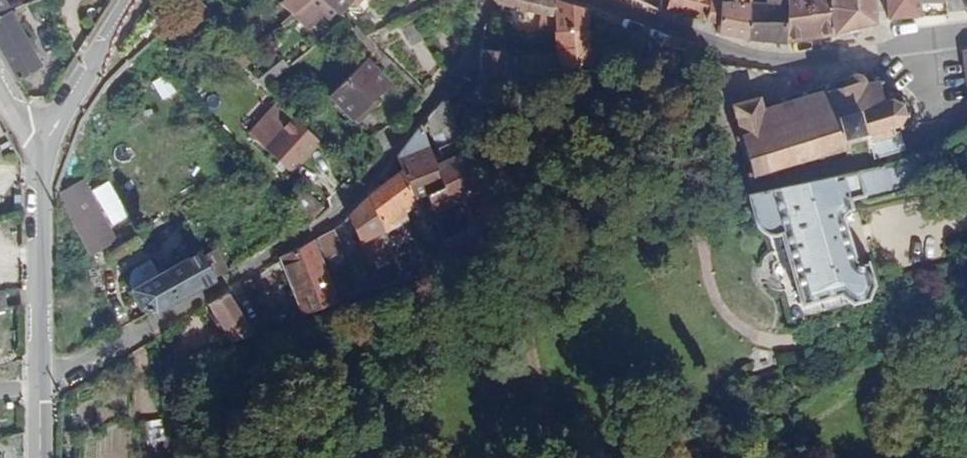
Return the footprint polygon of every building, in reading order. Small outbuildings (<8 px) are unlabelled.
[(16,19),(5,0),(0,0),(0,26),(16,19)] [(324,9),(330,0),(298,0),(289,8),(302,22),(313,12),(317,16),(324,9)] [(352,8),(358,0),(339,0),(352,8)] [(504,20),(564,41),(563,58),(597,71),(595,23),(532,0),(498,0),(495,9),(504,20)] [(731,26),(733,4),(720,2),(720,0),(679,0),(677,16),(731,26)] [(730,37),(756,41),(755,10),(756,0),(734,0),(733,4),(731,26),(730,37)] [(796,43),(834,42),(881,33),(878,0),(793,0),(794,13),(796,43)] [(897,27),(953,23),(950,0),(894,0),(897,27)] [(755,10),(756,41),(796,43),(794,13),(755,10)] [(31,101),(51,89),(16,19),(0,26),(0,47),(31,101)] [(504,20),(500,35),(506,37),(514,46),(564,71),(563,58),(564,41),(504,20)] [(564,71),(562,107),(599,121),(597,71),(563,58),(564,71)] [(263,59),(254,66),(264,77),(272,69),(263,59)] [(490,66),(487,78),(515,89),(516,69),(490,66)] [(393,94),(371,71),(334,106),(361,133),(377,116),(374,113),(393,94)] [(870,156),(896,151),(892,129),(900,128),(899,120),(905,120),(906,113),(903,112),(901,104),(905,103),(905,98),(900,97),(900,86),(896,81),(894,84),(891,82),(890,78),(883,78),(882,73),(876,75),(876,81),(868,82),(865,72),(843,76),(845,85),(831,88),(830,83),(823,84),(823,90),(808,94),(806,89),(799,90),(800,95),(788,97),(786,93),(779,94),(780,99),(765,102),(760,90),(736,95),(736,101),(733,101),(734,110),(739,111),(741,124),(738,125),(739,132),(743,131),(745,142),(726,147),(730,167),(749,162),(750,170),(756,170),(756,166),(773,165),(773,163),(789,160),(790,161),(796,160),(795,158),(810,154),(811,157),(819,155),(818,151),(834,149),(835,151),(841,149),(841,141),(865,136),(870,156)] [(166,73),(151,82),(162,101),(177,91),(166,73)] [(456,87),(432,114),(448,153),(474,138),(456,87)] [(292,172),(325,145),(288,103),(255,130),(282,161),(278,165),(283,170),(286,166),(292,172)] [(402,154),(409,168),(424,198),(438,190),(428,165),(444,156),(429,121),(402,154)] [(442,200),(485,174),(474,138),(448,153),(444,156),(428,165),(438,190),(442,200)] [(844,170),(740,194),(749,216),(754,221),(758,223),(762,223),(782,285),(768,290),(776,316),(857,292),(864,283),(859,261),(854,262),(849,258),(836,212),(841,210),(837,195),(849,191),(851,199),(914,178),(906,151),(864,167),(844,170)] [(375,192),(391,229),(416,216),(414,211),(426,205),(424,198),(409,168),(375,192)] [(285,197),(309,222),(324,210),(299,183),(285,197)] [(375,260),(400,251),(391,229),(375,192),(354,213),(375,260)] [(729,199),(724,200),(725,205),(727,207),(731,207),(733,205),(732,201),(731,199),(729,199)] [(416,216),(419,223),(432,216),(426,205),(414,211),(416,216)] [(92,211),(80,219),(101,255),(112,247),(92,211)] [(349,222),(336,228),(346,252),(359,246),(349,222)] [(322,237),(330,263),(344,256),(335,227),(322,237)] [(428,247),(435,269),(463,258),(455,236),(428,247)] [(309,319),(338,308),(315,242),(288,258),(309,319)] [(401,252),(411,279),(435,269),(428,247),(426,242),(401,252)] [(152,318),(226,273),(218,257),(205,265),(202,259),(137,298),(146,315),(149,314),(152,318)] [(17,314),(13,297),(0,300),(0,317),(17,314)] [(233,350),(253,341),(231,302),(214,314),(233,350)] [(0,447),(0,457),(31,457),(31,441),(0,447)] [(153,455),(153,457),(174,457),(172,450),(153,455)]
